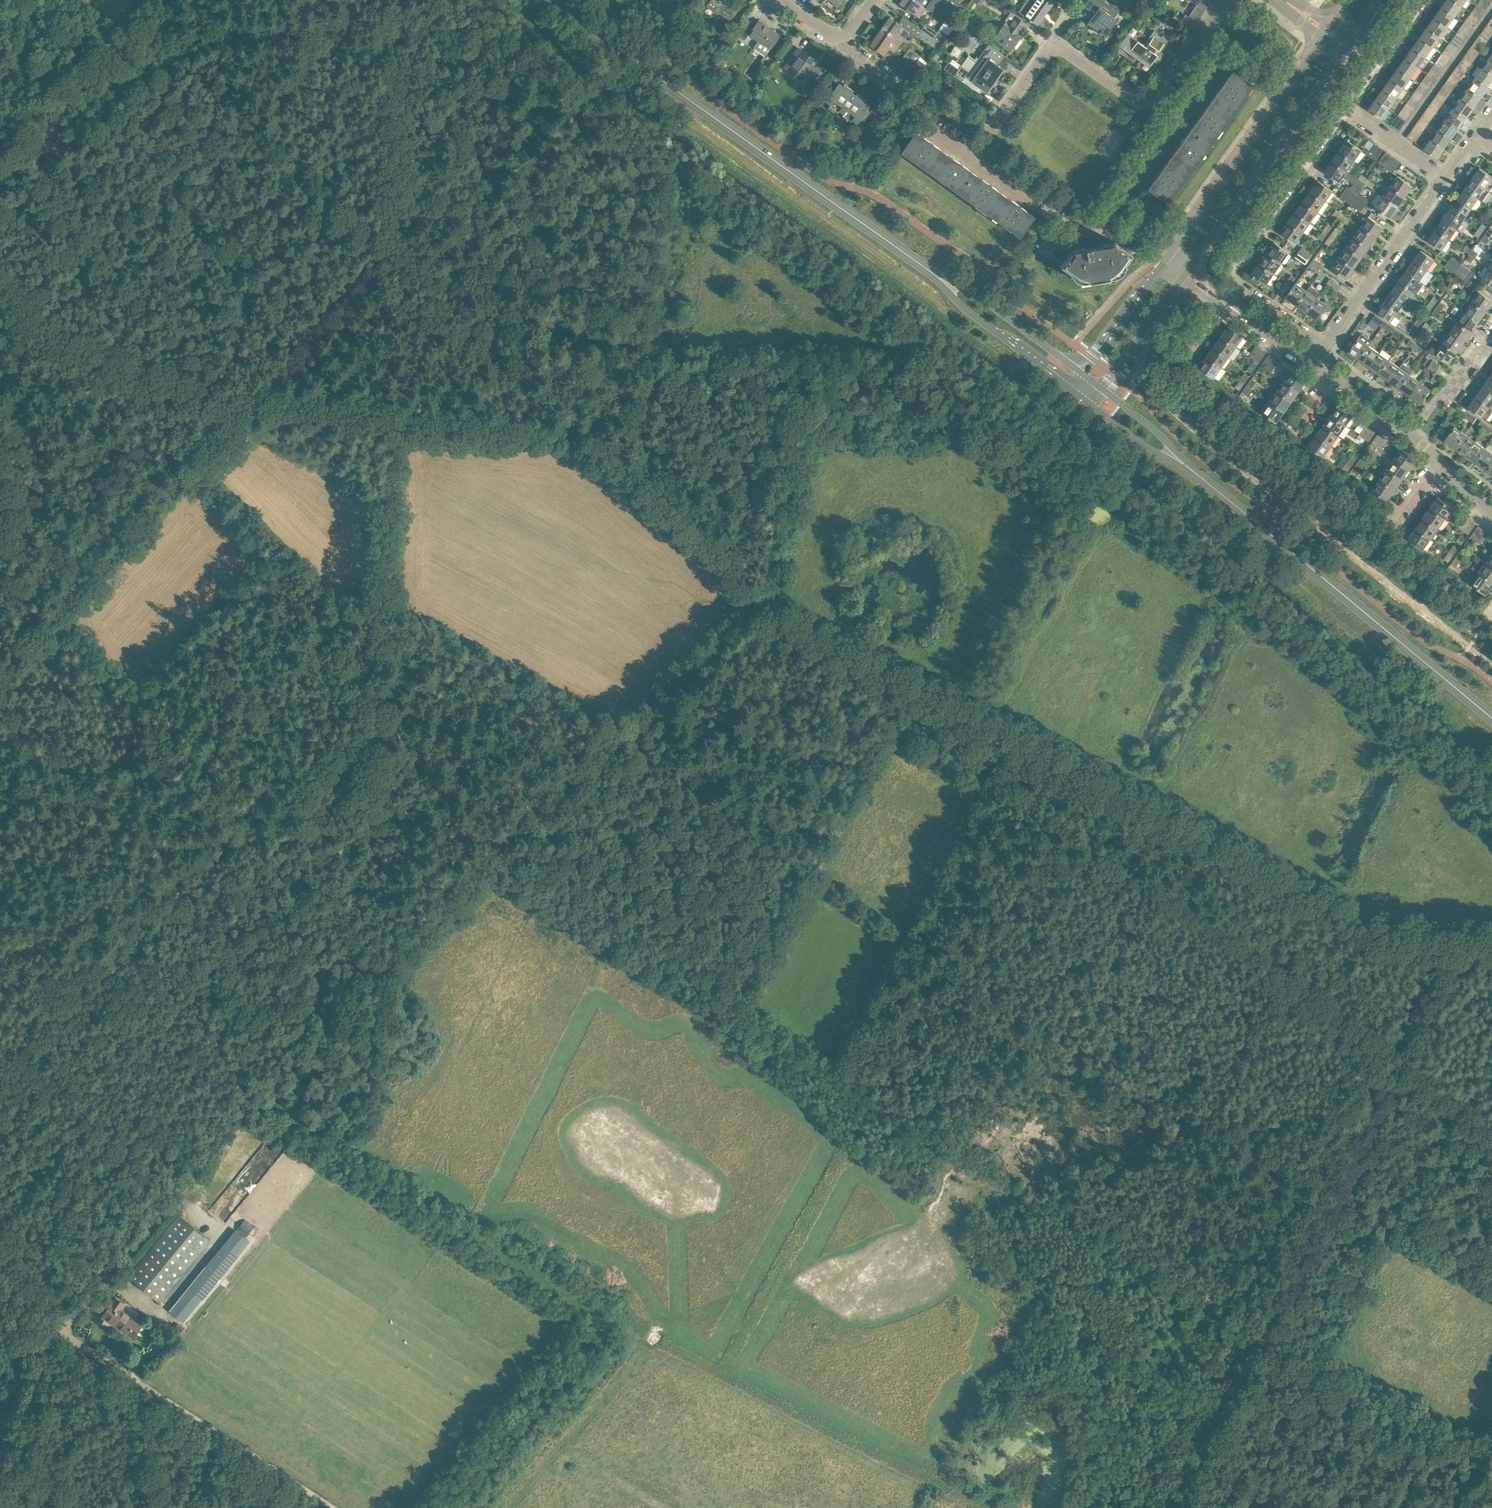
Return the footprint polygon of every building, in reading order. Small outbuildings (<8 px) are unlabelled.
[(740,6),(731,0),(711,0),(708,4),(730,20),(740,6)] [(917,0),(903,0),(901,4),(899,3),(907,9),(918,17),(926,7),(917,0)] [(926,7),(933,12),(941,0),(917,0),(926,7)] [(944,2),(954,9),(953,11),(961,17),(966,9),(958,3),(954,0),(945,0),(944,1),(944,2)] [(1055,0),(1037,0),(1036,2),(1033,0),(1026,0),(1019,11),(1026,16),(1030,19),(1029,20),(1030,21),(1031,21),(1032,20),(1035,23),(1038,25),(1047,13),(1055,1),(1055,0)] [(1119,11),(1104,0),(1089,0),(1084,7),(1085,7),(1087,3),(1097,10),(1087,23),(1088,24),(1089,22),(1100,30),(1099,32),(1100,34),(1101,33),(1106,37),(1117,20),(1115,18),(1119,11)] [(1197,3),(1188,16),(1185,14),(1181,20),(1192,28),(1210,2),(1208,0),(1193,0),(1197,3)] [(1455,0),(1447,0),(1442,7),(1455,16),(1462,5),(1455,0)] [(1482,16),(1482,5),(1479,3),(1471,13),(1475,15),(1482,16)] [(1455,16),(1442,7),(1439,11),(1438,10),(1436,10),(1433,14),(1434,16),(1435,17),(1448,26),(1455,16)] [(1026,24),(1015,16),(1011,13),(1005,21),(1006,21),(1004,24),(993,39),(1010,50),(1020,36),(1016,33),(1020,28),(1022,29),(1026,24)] [(1474,26),(1475,15),(1471,13),(1464,23),(1468,26),(1474,26)] [(890,19),(883,29),(902,42),(908,32),(917,38),(918,37),(936,49),(940,43),(921,29),(903,16),(903,17),(907,20),(902,26),(889,17),(889,18),(890,19)] [(756,24),(751,21),(746,17),(735,32),(745,39),(748,34),(758,41),(753,47),(765,55),(769,50),(774,43),(780,35),(780,34),(779,35),(773,31),(773,30),(759,20),(756,24)] [(1448,26),(1435,17),(1428,27),(1440,36),(1448,26)] [(945,21),(936,32),(925,24),(921,29),(940,43),(953,27),(945,21)] [(1467,36),(1468,26),(1464,23),(1457,33),(1460,36),(1467,36)] [(1440,36),(1428,27),(1420,37),(1433,47),(1440,36)] [(1491,34),(1491,27),(1482,32),(1485,38),(1488,40),(1491,34)] [(902,42),(883,29),(876,39),(875,38),(870,45),(884,55),(889,49),(894,52),(902,42)] [(1143,45),(1132,37),(1123,49),(1136,58),(1138,55),(1151,64),(1154,61),(1158,64),(1165,54),(1159,50),(1167,39),(1163,36),(1162,35),(1162,36),(1154,30),(1143,45)] [(1460,46),(1460,36),(1457,33),(1450,43),(1453,46),(1460,46)] [(1433,47),(1420,37),(1413,48),(1426,57),(1433,47)] [(1481,50),(1488,40),(1485,38),(1475,42),(1477,47),(1481,50)] [(1011,60),(1004,55),(988,43),(973,65),(969,71),(961,65),(958,69),(948,61),(944,68),(963,82),(967,77),(989,94),(990,93),(989,92),(1004,71),(1005,72),(1006,71),(1004,70),(1011,60)] [(1452,57),(1453,46),(1450,43),(1442,54),(1446,56),(1452,57)] [(806,73),(812,77),(817,81),(823,72),(812,64),(815,60),(798,47),(783,67),(801,80),(806,73)] [(1473,60),(1481,50),(1477,47),(1468,52),(1470,58),(1473,60)] [(903,61),(912,68),(913,66),(918,59),(921,56),(910,48),(903,57),(905,59),(903,61)] [(1426,57),(1413,48),(1405,58),(1418,67),(1426,57)] [(1445,67),(1446,56),(1442,54),(1435,64),(1438,66),(1445,67)] [(1490,56),(1483,67),(1491,73),(1491,58),(1490,56)] [(1418,67),(1405,58),(1398,68),(1411,77),(1418,67)] [(1466,70),(1473,60),(1470,58),(1460,62),(1463,68),(1466,70)] [(718,59),(715,63),(722,68),(725,64),(718,59)] [(921,72),(926,64),(918,59),(913,66),(921,72)] [(1438,77),(1438,66),(1435,64),(1428,74),(1431,76),(1438,77)] [(828,76),(836,82),(844,72),(835,66),(828,76)] [(1491,81),(1491,73),(1483,67),(1476,77),(1489,86),(1491,81)] [(1411,77),(1398,68),(1391,78),(1404,88),(1411,77)] [(1459,81),(1466,70),(1463,68),(1453,73),(1455,78),(1459,81)] [(1231,114),(1252,85),(1232,70),(1223,83),(1219,87),(1220,88),(1211,100),(1231,114)] [(1430,87),(1431,76),(1428,74),(1420,84),(1423,87),(1430,87)] [(1481,96),(1489,86),(1476,77),(1468,87),(1481,96)] [(1404,88),(1391,78),(1383,89),(1396,98),(1404,88)] [(1451,91),(1459,81),(1455,78),(1445,83),(1448,88),(1451,91)] [(829,105),(840,114),(854,94),(852,93),(854,90),(845,84),(843,86),(839,83),(836,87),(833,85),(827,94),(829,96),(827,100),(831,103),(829,105)] [(1423,97),(1423,87),(1420,84),(1413,94),(1416,97),(1423,97)] [(1474,107),(1481,96),(1468,87),(1461,98),(1474,107)] [(1444,101),(1451,91),(1448,88),(1438,93),(1441,99),(1444,101)] [(1396,98),(1383,89),(1376,99),(1389,108),(1396,98)] [(856,95),(854,94),(840,114),(851,121),(853,118),(857,121),(859,118),(862,120),(869,111),(866,109),(867,108),(869,105),(865,102),(867,99),(857,92),(856,95)] [(1416,108),(1416,97),(1413,94),(1406,105),(1409,107),(1416,108)] [(1466,117),(1474,107),(1461,98),(1454,108),(1466,117)] [(1389,108),(1376,99),(1369,109),(1382,118),(1389,108)] [(1437,111),(1444,101),(1441,99),(1431,103),(1433,109),(1437,111)] [(872,100),(869,105),(867,108),(877,116),(883,108),(872,100)] [(1210,144),(1231,114),(1211,100),(1202,112),(1198,117),(1199,117),(1190,129),(1210,144)] [(1408,118),(1409,107),(1406,105),(1398,115),(1402,118),(1408,118)] [(1464,121),(1466,117),(1454,108),(1446,118),(1459,127),(1461,128),(1463,127),(1465,124),(1465,122),(1464,121)] [(1429,122),(1437,111),(1433,109),(1423,113),(1426,119),(1429,122)] [(1401,128),(1401,122),(1401,118),(1402,118),(1398,115),(1391,125),(1399,131),(1401,128)] [(1452,138),(1459,127),(1446,118),(1439,128),(1452,138)] [(1422,132),(1429,122),(1426,119),(1416,124),(1418,129),(1422,132)] [(861,128),(856,136),(861,139),(866,132),(861,128)] [(1444,148),(1452,138),(1439,128),(1432,139),(1444,148)] [(1189,173),(1210,144),(1190,129),(1182,142),(1181,141),(1178,146),(1169,159),(1189,173)] [(1415,142),(1420,135),(1422,132),(1418,129),(1409,133),(1407,136),(1415,142)] [(931,173),(946,153),(933,144),(934,143),(929,140),(928,141),(916,132),(902,152),(931,173)] [(1347,139),(1340,150),(1355,160),(1362,150),(1347,139)] [(1437,158),(1444,148),(1432,139),(1424,149),(1437,158)] [(1372,157),(1379,146),(1374,142),(1367,153),(1372,157)] [(1377,160),(1384,149),(1379,146),(1372,157),(1377,160)] [(1355,160),(1340,150),(1332,160),(1347,171),(1355,160)] [(1384,165),(1391,155),(1386,151),(1379,162),(1384,165)] [(958,162),(946,153),(931,173),(960,194),(975,174),(962,165),(963,164),(958,161),(958,162)] [(1388,169),(1396,158),(1391,155),(1384,165),(1388,169)] [(1393,172),(1401,162),(1396,158),(1388,169),(1393,172)] [(1168,203),(1189,173),(1169,159),(1161,171),(1160,171),(1157,175),(1157,176),(1148,188),(1168,203)] [(1347,171),(1332,160),(1325,171),(1340,181),(1347,171)] [(1472,178),(1490,190),(1491,188),(1491,176),(1480,167),(1472,178)] [(1361,173),(1358,178),(1365,184),(1368,178),(1361,173)] [(987,183),(975,174),(960,194),(990,215),(1004,195),(992,186),(992,185),(987,182),(987,183)] [(1398,175),(1390,186),(1405,196),(1412,186),(1398,175)] [(1358,194),(1365,184),(1358,178),(1352,186),(1349,187),(1348,187),(1347,186),(1344,191),(1354,199),(1358,194)] [(1376,184),(1368,178),(1365,184),(1372,188),(1376,184)] [(1490,190),(1472,178),(1465,188),(1478,198),(1482,201),(1490,190)] [(1332,190),(1318,180),(1311,191),(1325,201),(1332,190)] [(1404,197),(1405,196),(1390,186),(1383,196),(1397,207),(1400,203),(1403,204),(1406,199),(1404,197)] [(1478,198),(1465,188),(1457,198),(1471,208),(1478,198)] [(1325,201),(1311,191),(1303,201),(1318,211),(1325,201)] [(1354,199),(1344,191),(1340,196),(1351,204),(1354,199)] [(1368,201),(1358,194),(1354,199),(1365,206),(1368,201)] [(1016,203),(1004,195),(990,215),(1020,236),(1034,216),(1021,207),(1021,206),(1017,203),(1016,203)] [(1397,207),(1383,196),(1375,207),(1390,217),(1393,213),(1396,214),(1399,210),(1397,207)] [(1471,208),(1457,198),(1450,209),(1464,218),(1471,223),(1474,219),(1472,217),(1476,211),(1471,208)] [(1365,206),(1354,199),(1351,204),(1361,211),(1365,206)] [(1318,211),(1303,201),(1296,211),(1310,221),(1318,211)] [(1344,214),(1337,209),(1333,214),(1340,219),(1344,214)] [(1464,218),(1450,209),(1443,219),(1456,229),(1464,218)] [(1310,221),(1296,211),(1289,222),(1303,232),(1310,221)] [(1351,219),(1344,214),(1340,219),(1347,224),(1351,219)] [(1369,217),(1362,227),(1376,237),(1383,227),(1375,221),(1369,217)] [(1456,229),(1443,219),(1435,229),(1449,239),(1456,229)] [(1303,232),(1289,222),(1281,232),(1295,242),(1303,232)] [(1328,233),(1332,227),(1328,223),(1323,230),(1328,233)] [(1482,224),(1478,229),(1482,233),(1486,227),(1482,224)] [(1369,247),(1376,237),(1362,227),(1354,237),(1369,247)] [(1340,232),(1335,228),(1330,235),(1335,238),(1340,232)] [(1449,239),(1435,229),(1428,240),(1442,249),(1449,239)] [(1478,239),(1482,233),(1478,229),(1473,236),(1478,239)] [(1322,241),(1328,233),(1323,230),(1318,238),(1322,241)] [(1485,244),(1489,237),(1485,234),(1480,241),(1485,244)] [(1329,246),(1335,238),(1330,235),(1325,243),(1329,246)] [(1361,258),(1369,247),(1354,237),(1347,248),(1361,258)] [(1132,253),(1114,241),(1098,243),(1097,246),(1091,247),(1089,245),(1073,247),(1060,265),(1078,278),(1089,276),(1090,280),(1109,277),(1108,273),(1119,271),(1132,253)] [(1289,252),(1274,242),(1271,246),(1269,245),(1266,249),(1267,251),(1267,252),(1282,262),(1289,252)] [(1469,254),(1472,249),(1466,245),(1463,250),(1469,254)] [(1313,254),(1302,247),(1299,252),(1309,259),(1313,254)] [(1354,268),(1361,258),(1347,248),(1339,258),(1354,268)] [(1421,249),(1414,260),(1427,269),(1434,259),(1421,249)] [(1478,253),(1472,249),(1469,254),(1475,258),(1478,253)] [(1282,262),(1267,252),(1264,256),(1262,255),(1258,260),(1260,262),(1274,273),(1282,262)] [(1309,259),(1299,252),(1295,257),(1305,265),(1309,259)] [(1325,263),(1315,256),(1312,261),(1317,265),(1322,268),(1325,263)] [(1451,256),(1448,261),(1458,268),(1461,264),(1451,256)] [(1346,279),(1354,268),(1339,258),(1332,268),(1338,273),(1346,279)] [(1427,269),(1414,260),(1406,270),(1419,280),(1420,279),(1427,269)] [(1313,270),(1317,265),(1312,261),(1308,266),(1313,270)] [(1458,268),(1448,261),(1444,266),(1454,273),(1458,268)] [(1274,273),(1260,262),(1257,266),(1254,265),(1251,270),(1253,272),(1252,273),(1254,274),(1254,275),(1256,277),(1257,276),(1267,283),(1274,273)] [(1482,278),(1472,271),(1461,264),(1458,268),(1477,282),(1479,283),(1482,278)] [(1318,274),(1322,268),(1317,265),(1313,270),(1318,274)] [(1489,267),(1482,278),(1491,285),(1491,270),(1489,267)] [(1477,282),(1458,268),(1454,273),(1473,287),(1477,282)] [(1419,280),(1406,270),(1399,281),(1412,290),(1418,293),(1425,283),(1420,279),(1419,280)] [(1285,281),(1291,285),(1296,278),(1291,275),(1286,281),(1285,281)] [(1330,278),(1327,284),(1337,291),(1341,286),(1330,278)] [(1283,295),(1291,285),(1285,281),(1278,292),(1283,295)] [(1412,290),(1399,281),(1392,291),(1405,300),(1412,290)] [(1296,304),(1307,290),(1296,282),(1286,297),(1296,304)] [(1446,291),(1450,286),(1444,282),(1441,286),(1446,291)] [(1307,312),(1317,297),(1321,292),(1310,285),(1307,290),(1296,304),(1307,312)] [(1455,290),(1450,286),(1446,291),(1452,295),(1455,290)] [(1485,295),(1475,288),(1468,298),(1486,311),(1491,303),(1491,300),(1485,295)] [(1405,300),(1392,291),(1384,301),(1397,310),(1398,310),(1405,300)] [(1324,302),(1317,297),(1307,312),(1317,319),(1324,310),(1330,309),(1328,301),(1324,302)] [(1434,297),(1430,302),(1434,305),(1438,300),(1434,297)] [(1479,322),(1486,311),(1468,298),(1460,309),(1479,322)] [(1397,310),(1384,301),(1377,312),(1390,321),(1394,315),(1400,319),(1403,314),(1398,310),(1397,310)] [(1430,312),(1434,305),(1430,302),(1425,308),(1430,312)] [(1441,302),(1437,307),(1441,310),(1445,305),(1441,302)] [(1437,317),(1441,310),(1437,307),(1432,313),(1437,317)] [(1471,332),(1479,322),(1460,309),(1453,318),(1458,321),(1457,322),(1471,332)] [(1385,321),(1375,314),(1372,319),(1382,326),(1385,321)] [(1419,317),(1415,323),(1420,326),(1423,321),(1419,317)] [(1396,329),(1385,321),(1382,326),(1392,334),(1396,329)] [(1426,322),(1422,327),(1427,331),(1430,326),(1426,322)] [(1464,342),(1471,332),(1457,322),(1450,332),(1464,342)] [(1415,332),(1420,326),(1415,323),(1411,329),(1415,332)] [(1244,336),(1229,325),(1222,336),(1237,346),(1244,336)] [(1422,337),(1427,331),(1422,327),(1418,334),(1422,337)] [(1398,338),(1402,333),(1396,329),(1392,334),(1398,338)] [(1457,353),(1464,342),(1450,332),(1443,343),(1457,353)] [(1369,345),(1372,340),(1362,333),(1348,351),(1359,359),(1369,345)] [(1237,346),(1222,336),(1214,346),(1229,356),(1237,346)] [(1413,349),(1417,343),(1411,339),(1407,344),(1413,349)] [(1423,348),(1417,343),(1413,349),(1419,353),(1423,348)] [(1449,363),(1457,353),(1443,343),(1435,353),(1449,363)] [(1254,359),(1262,348),(1257,345),(1249,356),(1254,359)] [(1369,366),(1379,352),(1369,345),(1359,359),(1369,366)] [(1229,356),(1214,346),(1207,356),(1222,367),(1229,356)] [(1259,363),(1267,352),(1262,348),(1254,359),(1259,363)] [(1379,374),(1389,360),(1379,352),(1369,366),(1379,374)] [(1433,359),(1435,357),(1429,352),(1426,357),(1428,358),(1425,363),(1429,365),(1433,359)] [(1266,368),(1274,357),(1269,354),(1262,365),(1266,368)] [(1222,367),(1207,356),(1200,367),(1214,377),(1222,367)] [(1271,372),(1279,361),(1274,357),(1266,368),(1271,372)] [(1435,372),(1439,366),(1440,364),(1433,359),(1429,365),(1428,367),(1435,372)] [(1390,381),(1400,367),(1389,360),(1379,374),(1390,381)] [(1400,388),(1410,374),(1413,370),(1403,363),(1400,367),(1390,381),(1400,388)] [(1299,391),(1307,380),(1292,370),(1285,380),(1299,391)] [(1245,373),(1240,380),(1244,383),(1250,376),(1245,373)] [(1436,382),(1440,376),(1436,373),(1431,379),(1436,382)] [(1411,396),(1420,382),(1410,374),(1400,388),(1411,396)] [(1490,376),(1483,387),(1491,393),(1491,377),(1490,376)] [(1252,378),(1247,385),(1251,388),(1257,381),(1252,378)] [(1240,390),(1244,383),(1240,380),(1235,387),(1240,390)] [(1292,401),(1299,391),(1285,380),(1277,391),(1292,401)] [(1431,389),(1423,383),(1420,382),(1411,396),(1421,403),(1431,389)] [(1247,395),(1251,388),(1247,385),(1242,391),(1247,395)] [(1483,387),(1475,397),(1489,407),(1491,402),(1491,393),(1483,387)] [(1284,412),(1292,401),(1277,391),(1270,401),(1284,412)] [(1489,407),(1475,397),(1468,407),(1486,420),(1491,411),(1491,409),(1489,407)] [(1277,422),(1284,412),(1270,401),(1262,411),(1277,422)] [(1354,414),(1339,404),(1332,414),(1346,424),(1354,414)] [(1477,417),(1467,410),(1463,415),(1473,422),(1477,417)] [(1346,424),(1332,414),(1324,424),(1339,435),(1346,424)] [(1483,430),(1487,424),(1481,420),(1477,425),(1483,430)] [(1364,437),(1371,427),(1367,423),(1359,434),(1364,437)] [(1339,435),(1324,424),(1317,435),(1331,445),(1339,435)] [(1487,424),(1483,430),(1489,434),(1491,430),(1491,428),(1487,424)] [(1455,447),(1465,434),(1469,428),(1465,425),(1461,431),(1454,426),(1445,440),(1455,447)] [(1369,441),(1377,431),(1371,427),(1364,437),(1369,441)] [(1376,446),(1384,436),(1379,432),(1371,443),(1376,446)] [(1465,455),(1475,441),(1465,434),(1455,447),(1465,455)] [(1331,445),(1317,435),(1309,445),(1324,456),(1331,445)] [(1381,450),(1389,439),(1384,436),(1376,446),(1381,450)] [(1476,462),(1486,448),(1475,441),(1465,455),(1476,462)] [(1491,461),(1491,453),(1486,448),(1476,462),(1486,469),(1491,461)] [(1409,469),(1416,459),(1402,449),(1394,459),(1409,469)] [(1355,451),(1349,459),(1354,462),(1359,454),(1355,451)] [(1362,456),(1356,464),(1361,467),(1367,459),(1362,456)] [(1346,472),(1354,462),(1349,459),(1342,469),(1346,472)] [(1402,480),(1409,469),(1394,459),(1387,469),(1402,480)] [(1356,473),(1361,467),(1356,464),(1352,470),(1356,473)] [(1394,490),(1402,480),(1387,469),(1380,480),(1394,490)] [(1387,501),(1394,490),(1380,480),(1372,490),(1387,501)] [(1453,507),(1438,497),(1431,507),(1446,518),(1453,507)] [(1446,518),(1431,507),(1424,518),(1438,528),(1446,518)] [(1463,531),(1471,520),(1466,516),(1460,525),(1458,527),(1463,531)] [(1438,528),(1424,518),(1416,528),(1431,538),(1438,528)] [(1470,532),(1476,524),(1471,520),(1463,531),(1468,534),(1470,532)] [(1476,540),(1483,529),(1478,525),(1473,533),(1471,536),(1476,540)] [(1431,538),(1416,528),(1409,538),(1423,549),(1431,538)] [(1480,543),(1488,532),(1483,529),(1476,540),(1480,543)] [(1454,545),(1449,552),(1453,555),(1458,548),(1454,545)] [(1465,553),(1461,550),(1456,557),(1460,560),(1465,553)] [(1448,562),(1453,555),(1449,552),(1444,559),(1448,562)] [(1455,568),(1460,560),(1456,557),(1451,565),(1455,568)] [(1486,562),(1479,557),(1472,568),(1474,569),(1491,582),(1491,566),(1486,562)] [(1491,585),(1491,582),(1474,569),(1467,580),(1486,593),(1491,585)] [(179,1215),(135,1269),(129,1276),(159,1302),(165,1294),(210,1240),(179,1215)] [(236,1230),(176,1303),(170,1310),(183,1322),(190,1314),(249,1241),(236,1230)] [(144,1323),(137,1319),(123,1309),(126,1303),(116,1296),(102,1316),(134,1338),(144,1323)]
